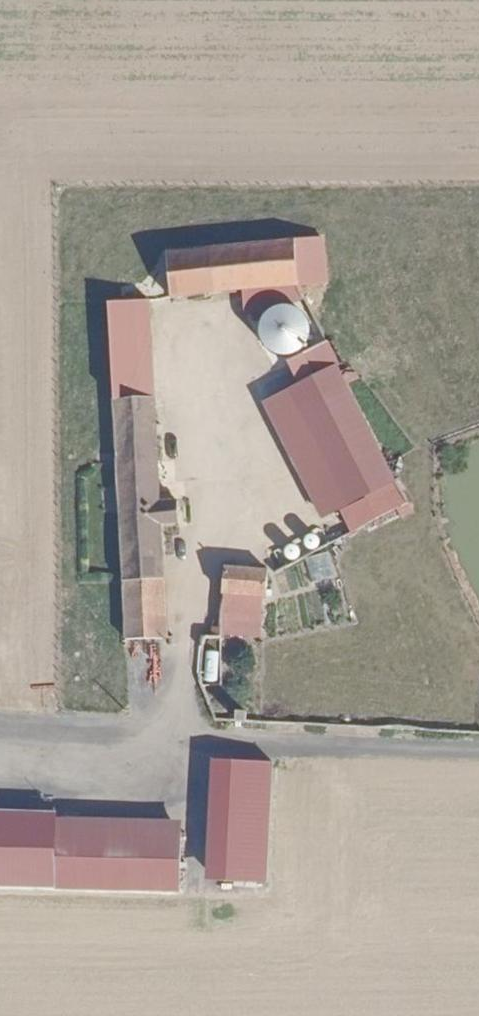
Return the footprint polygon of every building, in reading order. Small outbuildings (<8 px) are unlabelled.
[(331,276),(327,231),(165,245),(170,291),(249,283),(305,280),(331,276)] [(250,305),(308,286),(305,280),(249,283),(250,305)] [(161,394),(152,295),(112,299),(118,396),(161,394)] [(320,321),(317,315),(315,312),(308,305),(299,302),(296,301),(289,302),(283,304),(277,307),(273,312),(269,321),(268,328),(270,337),(273,343),(278,348),(286,352),(293,354),(302,353),(308,350),(311,348),(315,343),(318,337),(320,331),(320,328),(320,321)] [(402,478),(332,338),(308,350),(292,358),(303,380),(269,397),(327,514),(402,478)] [(175,638),(169,522),(188,521),(187,499),(181,499),(181,492),(166,492),(161,394),(118,396),(131,640),(175,638)] [(228,589),(258,591),(272,591),(273,564),(229,562),(228,589)] [(267,709),(266,697),(247,697),(247,708),(267,709)] [(270,880),(274,758),(212,756),(208,878),(270,880)] [(185,828),(64,827),(64,809),(0,808),(0,889),(185,890),(185,828)]
